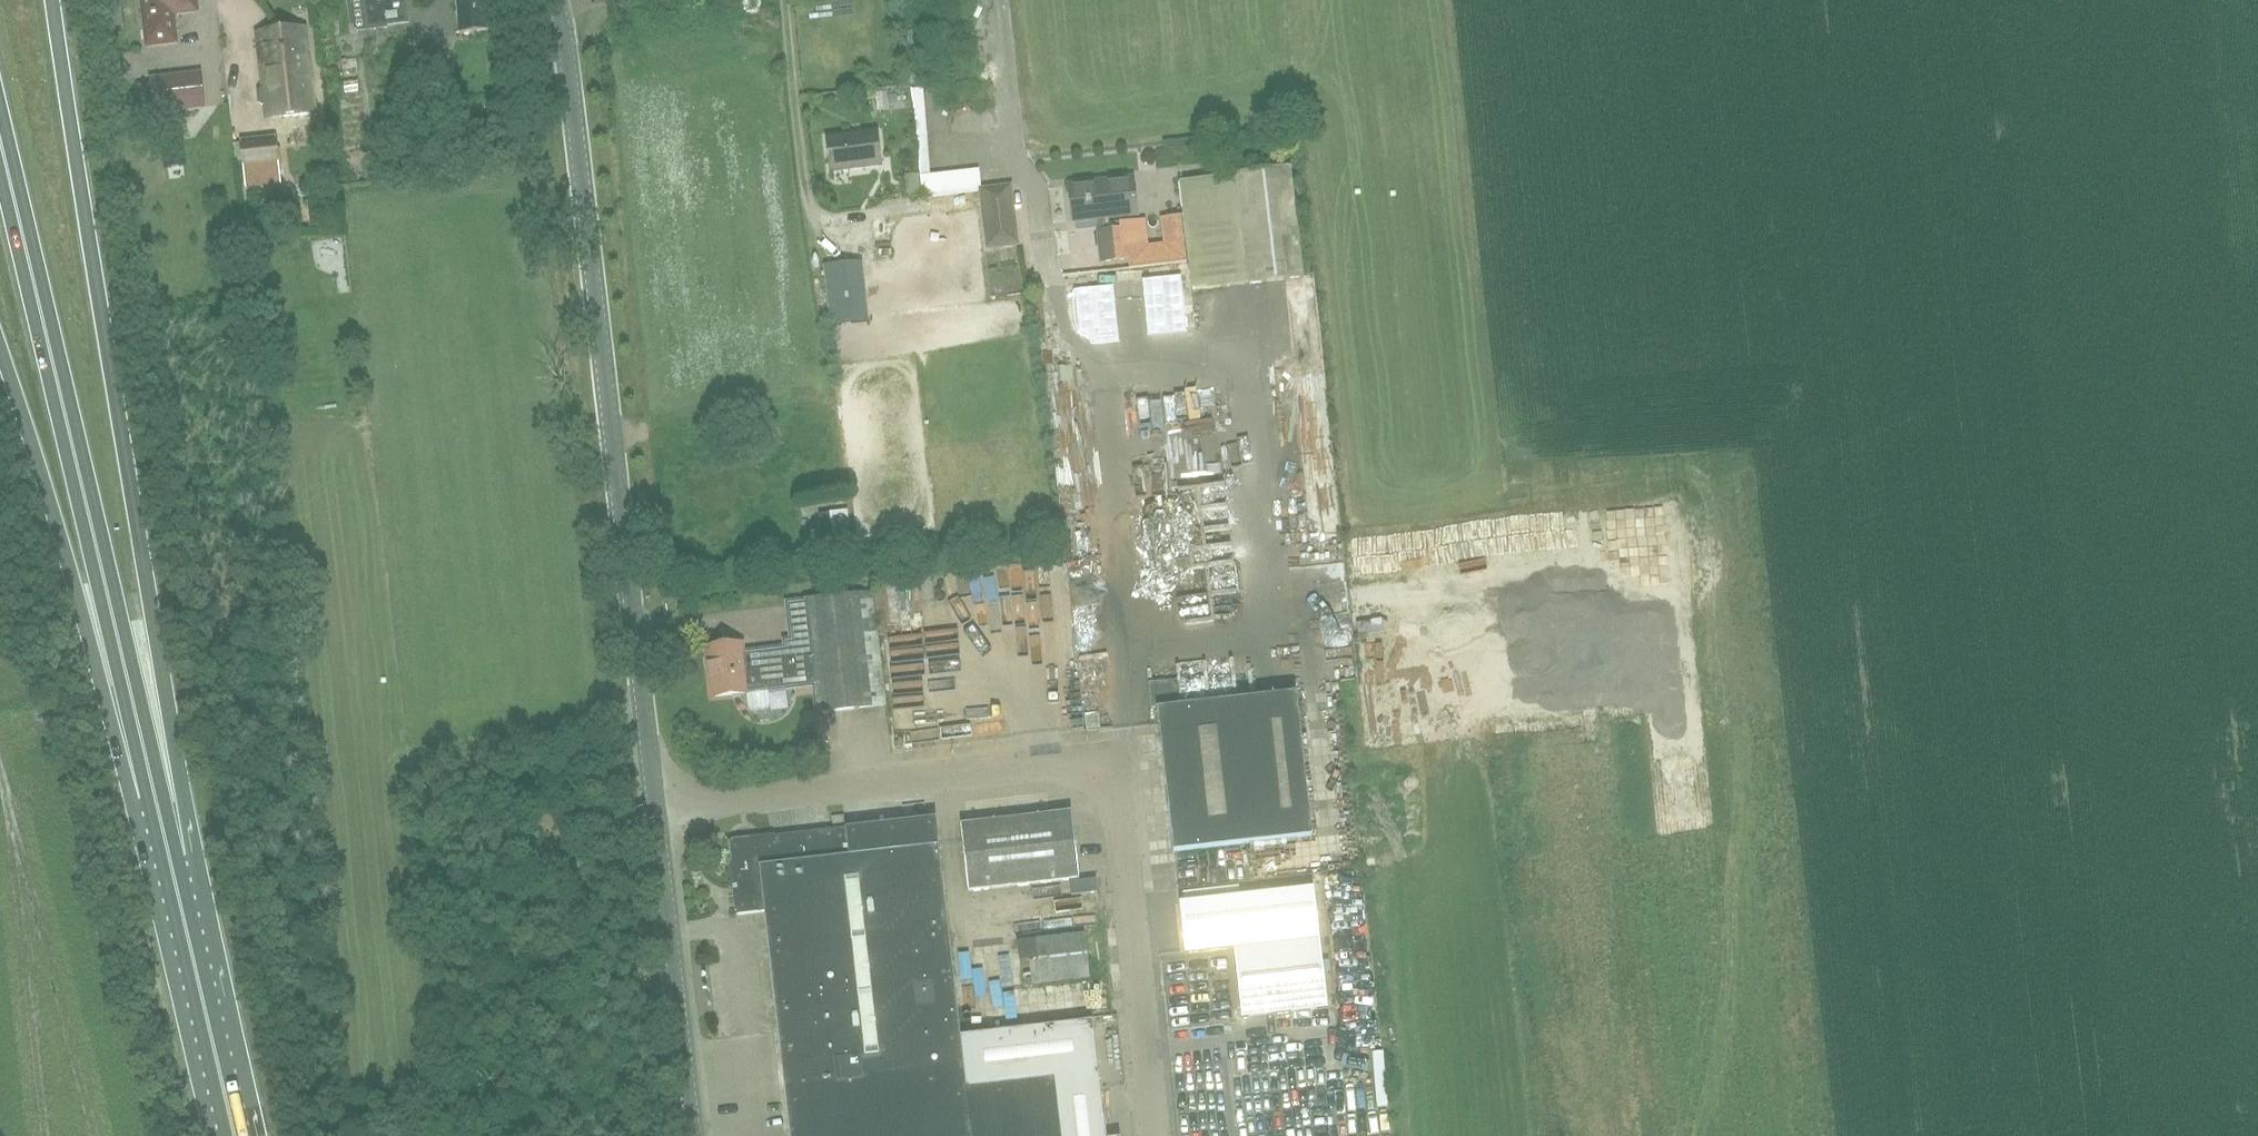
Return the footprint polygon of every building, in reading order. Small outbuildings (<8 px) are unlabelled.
[(196,0),(142,0),(147,48),(178,45),(175,14),(197,12),(196,0)] [(368,28),(409,22),(406,0),(364,0),(368,28)] [(491,30),(488,0),(456,0),(460,33),(491,30)] [(311,113),(307,81),(311,80),(304,27),(256,33),(263,87),(265,86),(269,119),(311,113)] [(203,110),(200,74),(151,79),(152,86),(139,87),(141,111),(154,110),(155,114),(203,110)] [(920,167),(930,167),(928,130),(918,131),(920,167)] [(832,172),(881,166),(877,133),(828,138),(832,172)] [(245,170),(278,166),(275,138),(242,141),(245,170)] [(978,161),(920,170),(924,196),(982,187),(978,161)] [(245,170),(246,189),(280,185),(278,166),(245,170)] [(1194,291),(1304,277),(1291,167),(1236,173),(1236,174),(1181,181),(1194,291)] [(1102,263),(1130,260),(1131,265),(1188,260),(1183,215),(1163,217),(1166,241),(1149,243),(1146,218),(1122,220),(1122,225),(1110,226),(1109,218),(1138,215),(1133,179),(1070,186),(1074,222),(1101,219),(1103,233),(1099,233),(1102,263)] [(988,249),(1017,246),(1010,187),(981,191),(988,249)] [(984,224),(951,227),(953,247),(985,245),(984,224)] [(870,333),(869,321),(862,261),(825,265),(832,325),(834,337),(870,333)] [(1084,283),(1086,309),(1098,308),(1096,282),(1084,283)] [(1222,477),(1205,482),(1208,492),(1225,487),(1222,477)] [(1035,590),(1056,589),(1055,560),(1034,561),(1035,590)] [(909,576),(919,594),(931,587),(922,570),(909,576)] [(981,615),(1003,605),(992,580),(971,590),(981,615)] [(872,595),(859,597),(806,603),(819,714),(886,707),(872,595)] [(905,630),(902,644),(925,648),(928,634),(905,630)] [(713,699),(748,695),(750,709),(753,712),(768,710),(771,707),(767,673),(789,671),(786,651),(744,656),(743,646),(708,650),(713,699)] [(983,649),(956,655),(959,669),(986,663),(983,649)] [(1213,666),(1212,678),(1228,679),(1228,666),(1213,666)] [(1174,853),(1313,838),(1297,694),(1158,709),(1174,853)] [(902,747),(920,746),(918,720),(901,721),(902,747)] [(1005,737),(1005,722),(979,724),(980,738),(1005,737)] [(969,893),(1080,880),(1072,813),(961,826),(969,893)] [(939,847),(936,819),(848,829),(729,843),(738,916),(765,913),(791,1135),(1106,1135),(1093,1021),(961,1037),(939,847)] [(1154,884),(1153,899),(1176,899),(1176,884),(1154,884)] [(1186,954),(1235,949),(1243,1019),(1328,1009),(1314,888),(1180,903),(1186,954)] [(1051,984),(1086,982),(1082,926),(1028,929),(1029,950),(1049,949),(1051,984)]
